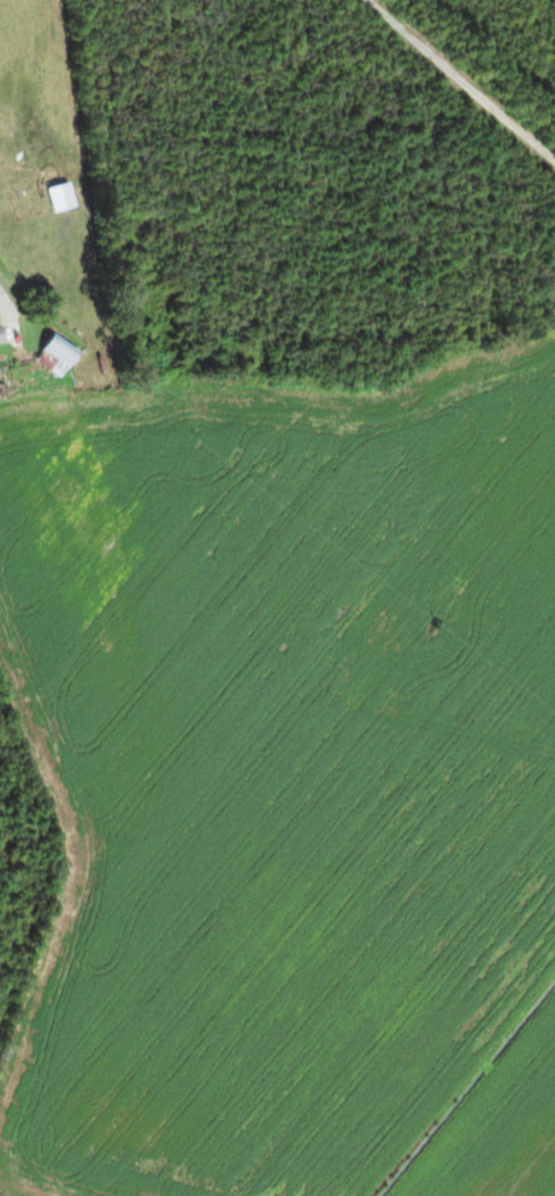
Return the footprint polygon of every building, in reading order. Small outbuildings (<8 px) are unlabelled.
[(79,351),(53,334),(35,360),(61,378),(79,351)]
